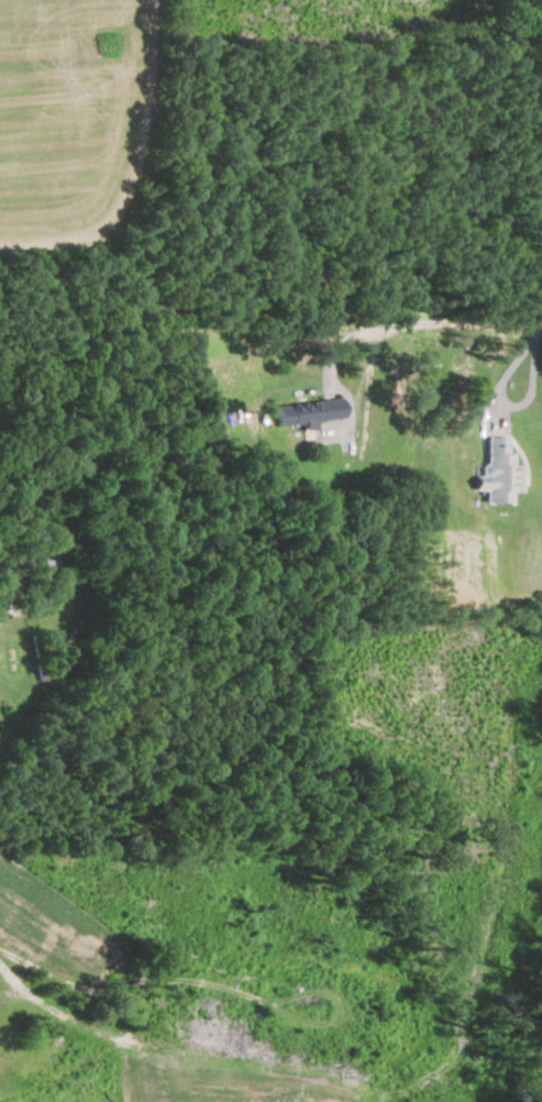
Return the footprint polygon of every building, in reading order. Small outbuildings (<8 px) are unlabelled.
[(346,416),(343,396),(276,407),(279,427),(346,416)] [(486,502),(511,503),(511,491),(521,491),(522,464),(512,464),(512,453),(507,452),(507,437),(487,436),(486,464),(482,464),(482,475),(475,475),(475,488),(486,489),(486,502)]
